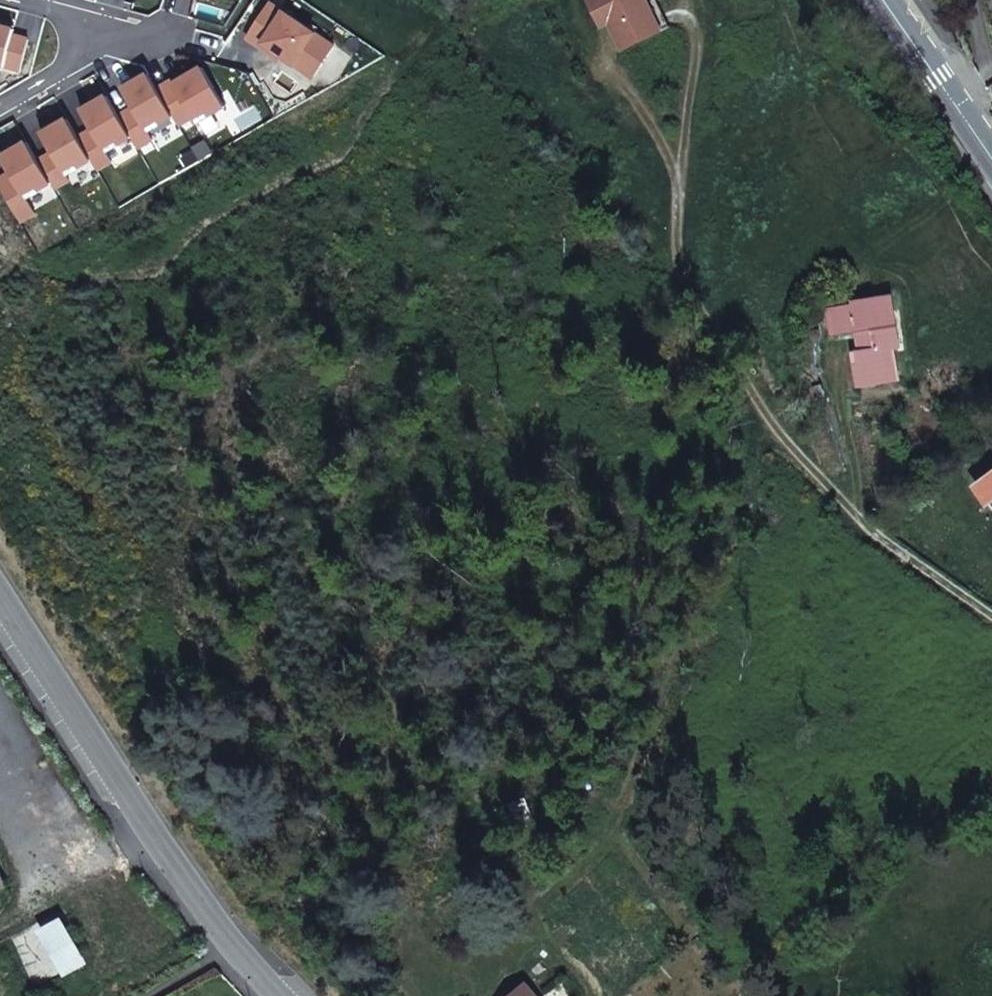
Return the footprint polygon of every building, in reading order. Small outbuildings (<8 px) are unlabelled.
[(664,32),(649,0),(590,0),(598,17),(607,13),(611,23),(624,50),(664,32)] [(664,32),(672,28),(659,0),(649,0),(664,32)] [(607,13),(598,17),(603,27),(611,23),(607,13)] [(895,348),(902,347),(894,298),(855,304),(855,307),(828,311),(832,337),(858,333),(861,350),(852,352),(858,386),(900,380),(895,348)] [(811,332),(813,342),(821,340),(819,330),(811,332)] [(816,399),(823,396),(820,386),(812,389),(816,399)] [(977,486),(989,503),(991,501),(991,476),(977,486)] [(8,887),(0,867),(0,890),(8,887)] [(525,984),(511,995),(535,995),(525,984)]
